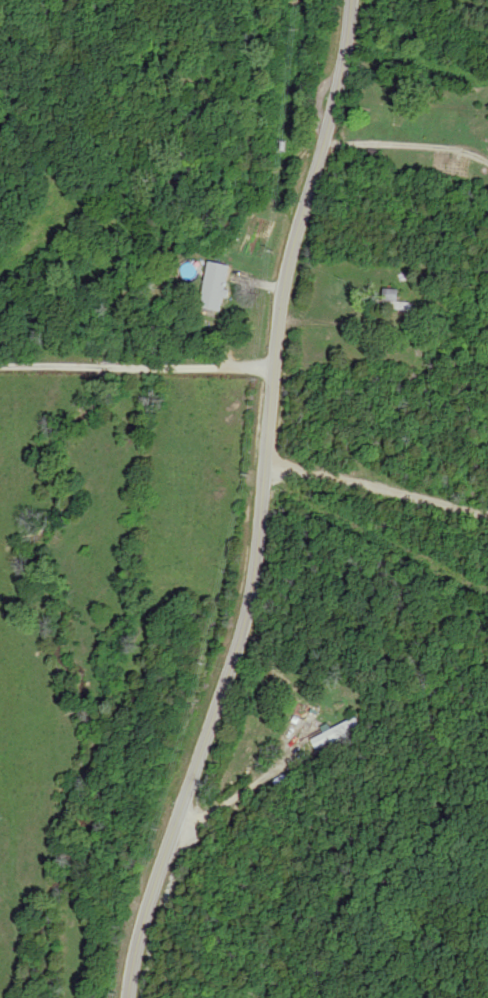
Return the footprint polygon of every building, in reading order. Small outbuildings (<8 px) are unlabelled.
[(223,312),(229,265),(207,262),(201,309),(223,312)] [(397,290),(386,290),(386,311),(411,311),(411,303),(397,303),(397,290)] [(312,741),(318,752),(362,730),(356,718),(312,741)]
